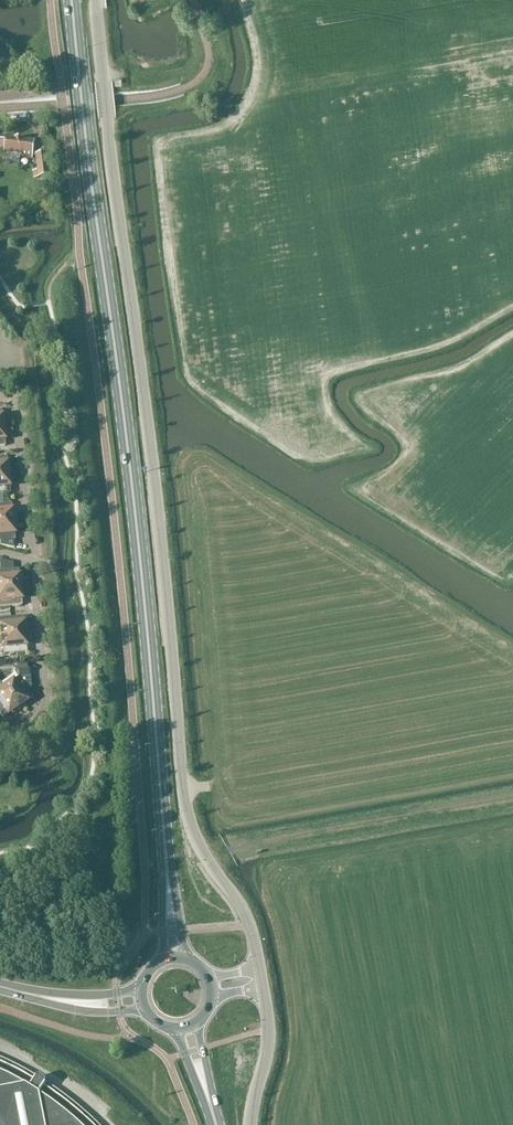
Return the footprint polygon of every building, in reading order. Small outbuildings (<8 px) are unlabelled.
[(33,157),(36,157),(39,179),(50,178),(47,153),(45,154),(44,149),(34,147),(35,142),(7,138),(4,153),(5,153),(5,150),(22,152),(21,158),(32,159),(33,157)] [(32,193),(31,207),(43,207),(43,193),(32,193)] [(11,475),(10,467),(7,468),(6,465),(7,465),(7,457),(0,458),(0,476),(11,475)] [(11,475),(0,476),(0,500),(3,499),(3,494),(10,493),(10,486),(9,486),(8,483),(12,483),(11,475)] [(16,522),(15,514),(12,515),(11,512),(12,512),(12,504),(4,505),(3,499),(0,500),(0,524),(16,522)] [(16,522),(0,524),(0,542),(2,542),(2,546),(14,549),(13,540),(15,540),(15,533),(13,533),(13,530),(17,530),(16,522)] [(11,570),(10,559),(0,560),(0,571),(11,570)] [(23,588),(22,580),(18,580),(18,577),(19,577),(18,570),(0,572),(0,590),(23,588)] [(23,588),(0,590),(0,608),(22,606),(21,598),(20,599),(20,596),(24,595),(23,588)] [(1,637),(28,635),(27,627),(23,627),(23,624),(24,624),(23,617),(0,619),(0,629),(1,637)] [(28,635),(1,637),(2,649),(3,655),(27,653),(26,645),(25,646),(25,643),(29,642),(28,635)] [(13,681),(3,688),(19,710),(25,706),(23,703),(26,701),(26,702),(32,697),(27,690),(30,688),(31,688),(29,670),(16,671),(14,673),(18,678),(13,682),(13,681)] [(3,688),(0,690),(0,714),(3,719),(9,714),(8,713),(11,712),(13,715),(19,710),(3,688)] [(88,1118),(86,1119),(78,1112),(80,1111),(71,1104),(70,1105),(62,1099),(63,1097),(54,1091),(53,1093),(44,1087),(46,1084),(46,1083),(46,1082),(46,1081),(45,1080),(41,1077),(40,1077),(39,1077),(38,1077),(37,1077),(37,1078),(34,1081),(26,1075),(27,1074),(17,1068),(16,1070),(7,1066),(8,1064),(0,1060),(0,1124),(96,1124),(88,1118)]
